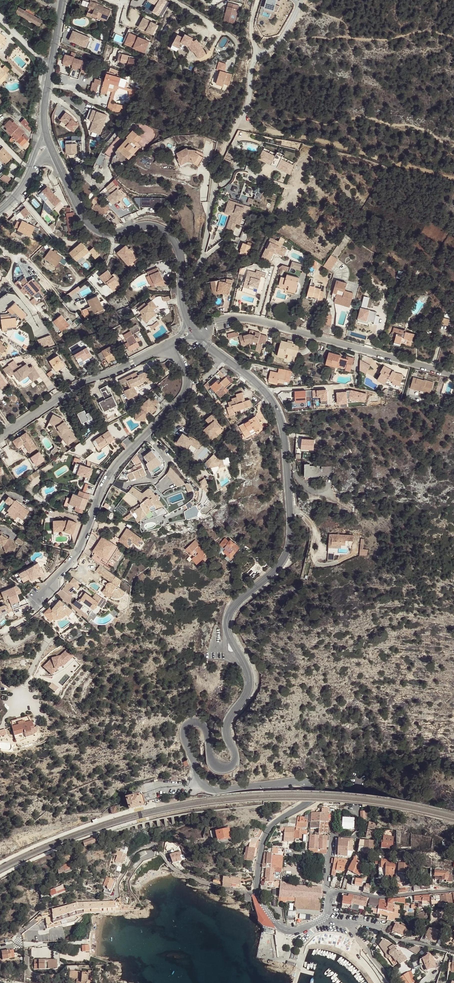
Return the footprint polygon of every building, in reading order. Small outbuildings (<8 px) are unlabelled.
[(166,0),(148,0),(157,5),(153,12),(159,15),(167,1),(166,0)] [(269,9),(279,11),(281,0),(271,0),(269,9)] [(107,21),(111,11),(103,8),(100,6),(100,4),(91,1),(88,7),(94,10),(93,14),(92,15),(107,21)] [(223,21),(234,24),(239,5),(228,2),(223,21)] [(34,15),(36,12),(27,7),(25,11),(18,7),(15,13),(17,13),(14,18),(19,20),(21,16),(39,26),(42,20),(34,15)] [(145,16),(140,27),(155,34),(161,23),(145,16)] [(85,47),(89,38),(75,31),(73,35),(74,36),(72,41),(85,47)] [(123,43),(144,53),(149,42),(138,37),(138,38),(136,37),(136,36),(130,33),(127,38),(130,39),(129,41),(124,39),(123,43)] [(197,39),(194,41),(193,40),(194,38),(185,34),(183,37),(178,34),(178,35),(175,45),(178,47),(179,48),(182,42),(189,46),(190,45),(194,52),(198,58),(206,54),(197,39)] [(122,53),(122,54),(120,62),(128,64),(128,66),(137,68),(139,60),(130,57),(130,55),(122,53)] [(65,54),(63,62),(69,63),(72,64),(72,65),(77,67),(81,68),(81,69),(86,70),(90,71),(92,64),(83,61),(83,60),(74,58),(74,57),(65,54)] [(13,66),(15,64),(7,56),(6,59),(13,66)] [(225,82),(230,83),(233,72),(225,70),(227,62),(220,60),(217,68),(221,69),(217,82),(224,84),(225,82)] [(22,74),(24,72),(15,64),(13,66),(22,74)] [(10,69),(5,65),(2,68),(0,66),(0,79),(6,73),(10,69)] [(118,85),(127,88),(128,83),(126,82),(127,79),(126,79),(126,77),(118,74),(117,76),(115,75),(115,74),(109,72),(109,74),(107,73),(102,90),(107,92),(108,91),(112,92),(113,90),(116,91),(117,91),(118,87),(118,85)] [(6,73),(0,79),(0,84),(0,85),(6,79),(5,78),(8,75),(6,73)] [(20,80),(29,89),(34,79),(27,73),(20,80)] [(100,84),(101,80),(95,78),(94,82),(92,82),(90,91),(96,92),(98,84),(100,84)] [(120,110),(121,110),(121,109),(122,106),(112,103),(109,102),(108,106),(120,110)] [(118,114),(120,110),(108,106),(107,110),(118,114)] [(100,134),(107,115),(90,109),(86,119),(93,121),(90,131),(100,134)] [(73,132),(78,124),(71,119),(73,118),(65,113),(60,120),(67,125),(66,126),(66,127),(73,132)] [(4,125),(7,128),(12,122),(10,120),(4,125)] [(5,129),(9,133),(18,125),(14,121),(12,122),(7,128),(5,129)] [(9,133),(22,146),(27,142),(29,139),(24,134),(22,136),(21,135),(23,134),(17,128),(19,126),(18,125),(9,133)] [(122,151),(129,159),(139,148),(138,147),(137,146),(139,144),(137,142),(142,137),(134,130),(127,137),(128,138),(133,142),(131,144),(130,143),(122,151)] [(224,142),(227,137),(221,134),(218,139),(224,142)] [(118,149),(122,151),(130,143),(131,144),(133,142),(128,138),(118,149)] [(79,153),(79,143),(69,143),(69,153),(79,153)] [(0,149),(0,156),(7,163),(13,157),(3,147),(0,149)] [(204,157),(195,152),(194,152),(194,150),(188,149),(187,147),(177,153),(179,157),(178,158),(181,164),(188,161),(192,161),(195,163),(199,166),(204,157)] [(263,150),(275,156),(276,154),(264,148),(263,150)] [(292,172),(294,165),(281,159),(282,157),(276,154),(275,156),(263,150),(260,156),(273,162),(274,160),(279,163),(278,165),(292,172)] [(278,165),(279,163),(274,160),(273,162),(260,156),(259,159),(291,174),(292,172),(278,165)] [(281,159),(294,165),(295,163),(282,157),(281,159)] [(6,173),(2,178),(8,183),(12,178),(6,173)] [(109,185),(119,201),(126,196),(115,180),(109,185)] [(265,185),(259,184),(254,198),(260,200),(265,185)] [(45,202),(54,194),(46,185),(38,193),(45,202)] [(54,194),(45,202),(53,210),(62,203),(54,194)] [(101,216),(109,209),(96,196),(93,199),(97,203),(95,205),(94,204),(92,207),(101,216)] [(144,206),(164,206),(164,198),(144,197),(144,206)] [(240,225),(244,215),(242,215),(245,206),(229,200),(228,203),(229,204),(226,213),(231,215),(226,230),(234,232),(237,224),(240,225)] [(71,212),(70,207),(67,208),(67,217),(64,217),(64,219),(68,219),(68,225),(64,226),(65,231),(69,231),(69,234),(73,233),(73,237),(76,236),(74,212),(71,212)] [(30,236),(35,226),(22,220),(21,223),(17,221),(14,227),(18,228),(17,230),(30,236)] [(266,247),(262,257),(270,261),(274,252),(281,255),(285,247),(282,246),(284,242),(279,240),(279,241),(271,237),(269,241),(271,241),(268,248),(266,247)] [(83,257),(90,252),(83,242),(70,252),(77,261),(83,256),(83,257)] [(243,243),(241,250),(249,253),(249,252),(250,253),(251,251),(249,251),(251,246),(252,243),(248,242),(247,244),(243,243)] [(137,259),(126,245),(118,252),(129,266),(137,259)] [(97,247),(91,249),(96,259),(101,256),(97,247)] [(62,257),(50,249),(44,258),(56,266),(62,257)] [(331,255),(324,266),(330,271),(338,259),(331,255)] [(300,270),(304,271),(305,266),(293,261),(292,268),(300,270)] [(299,276),(300,270),(292,268),(289,267),(288,273),(299,276)] [(157,268),(148,273),(150,276),(155,285),(163,280),(157,268)] [(108,270),(100,276),(105,283),(107,282),(114,291),(121,286),(114,276),(113,277),(108,270)] [(244,287),(257,291),(261,276),(265,277),(266,273),(257,270),(256,273),(249,270),(244,287)] [(299,277),(287,274),(286,278),(281,277),(279,283),(289,286),(289,287),(292,288),(291,291),(295,292),(299,277)] [(33,278),(31,279),(40,290),(42,288),(33,278)] [(40,290),(31,279),(20,288),(24,294),(27,292),(31,297),(40,290)] [(230,293),(233,280),(227,279),(226,282),(220,281),(220,280),(212,281),(213,287),(213,289),(214,290),(215,291),(216,292),(217,293),(218,293),(219,293),(220,293),(221,293),(222,292),(226,293),(226,292),(230,293)] [(336,283),(333,292),(337,293),(336,297),(346,300),(345,302),(351,303),(354,293),(345,290),(347,283),(339,280),(338,284),(336,283)] [(321,300),(324,291),(320,291),(321,289),(310,286),(308,295),(312,296),(319,298),(318,299),(321,300)] [(104,310),(97,296),(88,300),(91,306),(94,314),(104,310)] [(157,307),(152,300),(148,303),(148,304),(147,305),(141,310),(140,311),(143,314),(140,316),(143,319),(146,323),(157,313),(154,310),(157,307)] [(12,327),(17,326),(22,319),(27,314),(16,304),(17,303),(15,302),(7,310),(9,311),(11,313),(10,314),(7,315),(7,313),(1,314),(3,331),(7,330),(7,328),(12,327)] [(366,305),(362,304),(358,318),(367,320),(374,322),(374,324),(378,325),(379,320),(380,317),(380,316),(376,315),(377,312),(373,311),(365,309),(366,305)] [(70,325),(61,315),(53,321),(62,332),(63,331),(70,325)] [(443,318),(441,324),(448,326),(449,319),(443,318)] [(152,325),(149,326),(152,330),(160,324),(157,321),(152,325)] [(137,341),(133,334),(140,330),(137,324),(129,328),(131,331),(124,335),(129,343),(128,344),(129,346),(130,345),(137,341)] [(413,340),(415,334),(406,332),(405,332),(404,332),(404,330),(394,327),(393,332),(397,333),(394,342),(400,344),(401,342),(402,336),(404,337),(404,338),(407,339),(413,340)] [(242,345),(249,343),(257,345),(256,348),(261,350),(263,343),(262,343),(264,335),(260,334),(261,333),(256,332),(255,335),(250,333),(247,334),(247,333),(239,335),(242,345)] [(49,335),(38,340),(41,347),(48,344),(49,346),(54,344),(50,335),(49,335)] [(286,353),(296,356),(299,345),(292,343),(293,341),(288,340),(288,342),(281,340),(277,356),(285,358),(286,353)] [(140,346),(137,341),(130,345),(132,348),(133,348),(134,349),(140,346)] [(120,356),(113,344),(102,351),(98,354),(102,361),(107,359),(108,362),(113,359),(114,359),(114,360),(120,356)] [(92,356),(87,347),(74,355),(79,363),(89,357),(92,356)] [(351,371),(354,358),(347,356),(346,359),(340,357),(340,355),(329,352),(326,364),(351,371)] [(64,364),(58,355),(49,360),(55,369),(64,364)] [(363,360),(359,368),(369,373),(373,365),(363,360)] [(38,374),(32,365),(29,367),(27,363),(24,365),(23,365),(22,364),(21,364),(20,364),(20,365),(19,365),(18,366),(12,370),(17,376),(20,374),(22,377),(27,373),(28,375),(31,379),(38,374)] [(12,370),(9,365),(3,369),(4,371),(6,374),(12,370)] [(216,381),(211,386),(221,397),(226,392),(224,389),(226,387),(233,381),(227,374),(229,372),(223,367),(222,368),(217,373),(223,379),(219,384),(216,381)] [(400,386),(403,376),(396,374),(397,373),(388,368),(387,370),(383,368),(380,372),(381,373),(378,378),(386,382),(388,379),(392,381),(392,383),(400,386)] [(271,370),(269,380),(277,382),(278,380),(284,381),(285,378),(290,379),(292,372),(279,369),(278,372),(271,370)] [(148,371),(144,372),(148,380),(150,383),(153,381),(148,371)] [(131,374),(119,381),(121,384),(127,381),(130,388),(124,391),(128,399),(138,394),(136,390),(135,391),(133,387),(134,387),(148,380),(144,372),(138,375),(138,376),(134,379),(131,374)] [(413,377),(410,388),(414,389),(420,390),(430,393),(434,382),(425,380),(424,380),(413,377)] [(104,412),(118,405),(108,385),(100,389),(105,399),(99,402),(104,412)] [(324,396),(324,400),(331,400),(331,389),(321,389),(321,396),(324,396)] [(306,390),(295,391),(296,402),(306,401),(306,390)] [(252,405),(250,399),(245,401),(243,401),(242,397),(244,397),(242,392),(236,394),(237,397),(232,398),(232,401),(229,402),(230,406),(233,406),(234,411),(245,408),(245,407),(252,405)] [(146,415),(146,413),(149,410),(151,412),(152,414),(155,411),(154,410),(157,407),(155,406),(158,403),(152,396),(141,405),(140,410),(136,409),(136,415),(139,415),(139,420),(146,421),(146,415)] [(77,413),(82,423),(86,421),(89,427),(98,422),(94,414),(91,415),(89,412),(86,413),(84,409),(77,413)] [(75,437),(63,419),(54,414),(50,422),(52,423),(57,431),(59,429),(63,436),(63,437),(66,443),(75,437)] [(212,414),(206,420),(210,424),(204,429),(210,436),(215,432),(221,427),(217,422),(218,421),(212,414)] [(239,426),(245,436),(251,433),(249,430),(254,427),(255,429),(259,427),(261,425),(256,416),(255,416),(254,414),(252,415),(253,417),(249,420),(239,426)] [(101,447),(114,438),(108,430),(95,439),(101,447)] [(13,441),(17,447),(24,443),(30,452),(37,448),(26,432),(21,435),(21,436),(20,437),(19,436),(13,441)] [(189,437),(183,433),(179,438),(178,437),(175,442),(180,445),(181,444),(188,448),(189,447),(190,444),(196,448),(198,449),(202,442),(193,436),(191,434),(189,437)] [(98,449),(101,447),(95,439),(92,441),(98,449)] [(315,440),(302,439),(301,447),(309,448),(309,449),(314,450),(315,440)] [(224,463),(222,456),(218,457),(214,454),(207,462),(208,468),(219,465),(219,467),(225,465),(224,463)] [(222,456),(224,463),(230,462),(228,454),(222,456)] [(72,472),(77,474),(81,464),(76,462),(72,472)] [(89,478),(93,468),(81,464),(77,474),(89,478)] [(305,464),(305,476),(310,476),(319,476),(319,475),(332,475),(332,467),(322,467),(322,469),(319,468),(319,466),(312,465),(310,466),(310,464),(305,464)] [(136,479),(146,474),(143,467),(133,471),(129,473),(128,474),(127,476),(129,480),(136,477),(136,479)] [(188,491),(183,494),(185,498),(184,499),(183,499),(185,504),(186,504),(187,503),(188,503),(188,502),(192,499),(193,498),(194,497),(194,496),(195,495),(195,493),(195,492),(195,491),(194,490),(194,489),(190,483),(188,482),(187,483),(191,490),(188,491)] [(151,509),(163,505),(158,498),(156,495),(155,496),(149,488),(143,492),(133,486),(129,491),(139,498),(142,503),(141,503),(141,504),(142,505),(136,509),(135,507),(131,510),(132,512),(125,517),(127,520),(134,515),(133,514),(136,512),(138,515),(141,519),(151,509)] [(202,506),(210,496),(204,489),(203,496),(201,501),(199,503),(202,506)] [(80,490),(78,495),(88,498),(90,494),(80,490)] [(106,504),(112,507),(115,501),(113,500),(115,495),(116,494),(112,492),(106,504)] [(73,493),(69,503),(77,505),(75,509),(83,512),(88,498),(78,495),(73,493)] [(29,511),(15,500),(14,501),(9,496),(5,501),(11,505),(7,510),(9,511),(10,509),(18,516),(22,519),(29,511)] [(200,509),(196,505),(185,511),(184,511),(186,517),(186,518),(198,515),(199,511),(200,509)] [(10,509),(9,511),(7,513),(15,519),(18,516),(10,509)] [(53,531),(64,531),(73,534),(77,522),(69,519),(69,520),(53,520),(53,531)] [(133,541),(139,545),(143,539),(127,528),(119,540),(129,547),(133,541)] [(3,545),(6,552),(14,549),(10,539),(10,538),(9,538),(8,538),(7,539),(1,534),(3,532),(1,531),(0,531),(0,542),(3,545)] [(351,539),(351,535),(330,534),(328,551),(328,557),(333,558),(333,552),(338,552),(338,548),(345,548),(346,539),(351,539)] [(124,549),(103,536),(96,546),(98,547),(95,552),(91,558),(105,567),(112,556),(118,560),(124,549)] [(24,542),(18,537),(16,541),(22,546),(24,542)] [(226,549),(224,551),(231,558),(240,547),(230,539),(229,541),(225,538),(220,544),(226,549)] [(361,538),(360,555),(368,556),(369,549),(364,549),(365,539),(361,538)] [(146,541),(143,539),(139,545),(137,547),(141,549),(146,541)] [(207,551),(200,544),(199,544),(196,540),(186,548),(194,556),(199,562),(203,558),(201,556),(203,554),(207,551)] [(224,551),(226,549),(220,544),(215,550),(220,554),(222,551),(224,551)] [(245,551),(240,547),(231,558),(237,562),(245,551)] [(17,579),(21,577),(23,582),(28,579),(30,578),(32,580),(39,575),(40,576),(44,574),(38,562),(19,573),(18,572),(14,574),(17,579)] [(105,567),(101,564),(96,571),(111,582),(111,581),(110,582),(109,582),(108,583),(107,584),(107,585),(106,585),(106,586),(102,592),(110,597),(111,595),(113,596),(115,596),(117,597),(121,596),(123,594),(124,594),(126,591),(118,585),(122,579),(105,567)] [(82,582),(73,576),(69,582),(78,588),(82,582)] [(9,598),(11,604),(16,602),(14,598),(18,597),(17,594),(21,592),(20,589),(21,589),(16,585),(14,586),(1,592),(4,599),(9,598)] [(107,600),(96,593),(93,597),(86,592),(81,598),(80,598),(78,601),(77,599),(73,604),(81,609),(84,604),(93,611),(97,604),(101,607),(102,607),(107,600)] [(69,616),(73,611),(60,599),(53,608),(53,609),(53,610),(52,612),(53,618),(54,619),(59,618),(63,617),(67,613),(69,616)] [(97,604),(93,611),(96,613),(101,607),(97,604)] [(56,677),(75,655),(65,646),(45,668),(56,677)] [(18,725),(12,727),(14,736),(24,733),(25,737),(25,738),(33,735),(35,732),(34,729),(31,721),(25,723),(18,725)] [(35,729),(34,729),(35,732),(33,735),(25,738),(26,740),(38,736),(35,729)] [(128,809),(145,804),(144,801),(142,794),(126,798),(128,809)] [(311,814),(311,821),(319,822),(328,822),(331,823),(332,823),(332,811),(329,811),(329,808),(322,808),(321,813),(316,812),(311,812),(311,814)] [(307,830),(307,827),(308,815),(301,817),(298,818),(295,831),(302,831),(302,830),(302,829),(307,830)] [(343,829),(357,830),(356,816),(353,816),(353,819),(343,818),(343,829)] [(328,822),(319,822),(319,828),(319,831),(319,832),(319,833),(321,833),(327,834),(328,822)] [(366,837),(374,838),(377,830),(379,826),(369,824),(367,832),(366,837)] [(284,838),(294,838),(294,828),(281,827),(280,831),(285,831),(284,838)] [(232,839),(230,830),(216,833),(216,831),(210,832),(212,841),(218,840),(218,842),(232,839)] [(302,831),(295,831),(295,839),(303,839),(304,831),(302,830),(302,831)] [(319,840),(319,836),(315,835),(312,835),(312,832),(310,832),(310,841),(318,842),(319,840)] [(382,841),(381,848),(392,849),(394,836),(384,835),(383,841),(382,841)] [(254,857),(256,857),(259,839),(252,838),(251,842),(250,842),(249,847),(246,847),(243,864),(253,865),(254,857)] [(339,839),(338,856),(347,857),(348,852),(352,852),(353,840),(339,839)] [(364,852),(364,854),(372,854),(374,841),(360,840),(358,852),(364,852)] [(309,853),(318,853),(318,850),(318,846),(318,842),(310,841),(309,853)] [(182,855),(180,851),(177,853),(175,850),(179,849),(178,845),(174,847),(175,849),(171,851),(169,847),(165,849),(165,853),(170,855),(173,863),(182,860),(180,856),(182,855)] [(126,854),(127,849),(125,849),(120,848),(119,851),(116,850),(114,854),(118,855),(115,864),(119,865),(120,863),(123,864),(126,854)] [(266,868),(271,868),(271,865),(272,856),(272,854),(270,853),(270,852),(268,851),(267,853),(266,864),(263,864),(262,867),(266,868)] [(277,864),(282,864),(282,857),(272,856),(271,865),(277,865),(277,864)] [(354,857),(352,862),(348,871),(359,876),(361,874),(358,872),(361,866),(357,864),(358,862),(358,861),(356,860),(357,858),(354,857)] [(399,858),(398,873),(413,875),(414,865),(410,864),(410,862),(404,861),(404,859),(399,858)] [(349,861),(338,859),(336,870),(344,871),(345,865),(347,866),(349,861)] [(394,874),(395,862),(389,861),(389,860),(381,860),(381,866),(382,866),(386,866),(386,868),(386,873),(394,874)] [(267,887),(267,882),(274,883),(273,888),(280,889),(280,881),(282,869),(271,868),(266,868),(265,882),(261,881),(261,892),(267,893),(267,887)] [(448,875),(449,871),(435,870),(434,880),(439,880),(439,884),(447,884),(448,882),(452,883),(452,875),(448,875)] [(104,893),(111,895),(115,883),(112,881),(112,880),(106,877),(103,885),(106,886),(105,889),(104,893)] [(223,877),(222,886),(222,887),(231,888),(231,887),(232,884),(240,885),(241,879),(231,878),(223,877)] [(421,891),(431,890),(431,877),(421,877),(421,891)] [(296,908),(320,910),(322,888),(308,887),(297,886),(298,883),(291,882),(291,886),(290,886),(290,882),(280,881),(280,885),(280,889),(279,897),(280,897),(280,902),(286,902),(286,901),(289,901),(289,897),(295,898),(295,908),(296,908)] [(66,891),(63,885),(49,891),(52,897),(66,891)] [(395,885),(395,894),(405,892),(405,888),(400,889),(400,885),(395,885)] [(351,906),(353,895),(344,894),(342,905),(351,906)] [(453,906),(451,894),(440,895),(441,900),(431,900),(432,904),(441,904),(441,907),(442,907),(450,906),(453,906)] [(368,898),(353,895),(351,906),(351,909),(358,910),(359,905),(366,907),(367,904),(368,898)] [(429,901),(429,895),(414,896),(415,901),(420,901),(422,901),(422,902),(422,905),(430,905),(429,901)] [(254,896),(252,896),(253,903),(258,919),(258,922),(263,927),(265,927),(275,930),(272,924),(258,904),(254,896)] [(388,901),(380,900),(378,909),(392,912),(394,905),(392,905),(393,902),(405,903),(405,897),(392,899),(388,899),(388,901)] [(378,909),(380,900),(370,898),(369,904),(368,908),(372,908),(371,910),(373,911),(373,913),(377,914),(378,909)] [(116,902),(94,903),(77,903),(70,905),(62,907),(52,910),(49,910),(41,912),(42,916),(45,916),(47,925),(82,915),(116,909),(116,902)] [(396,923),(392,931),(401,935),(403,935),(405,935),(407,933),(409,929),(406,928),(407,925),(402,923),(401,926),(396,923)] [(427,932),(425,940),(435,942),(437,935),(439,935),(440,931),(430,928),(427,932)] [(398,963),(399,965),(406,960),(404,956),(400,951),(398,952),(395,948),(393,945),(382,939),(379,945),(389,958),(392,956),(393,956),(398,963)] [(409,949),(417,954),(423,946),(419,946),(415,945),(409,949)] [(10,949),(1,951),(2,959),(11,958),(10,949)] [(429,968),(430,969),(436,968),(435,963),(433,958),(429,954),(425,957),(425,959),(424,961),(424,962),(426,965),(427,967),(429,968)] [(393,956),(392,956),(389,958),(394,966),(398,963),(393,956)] [(57,968),(57,960),(34,960),(34,969),(57,968)] [(89,974),(70,972),(69,979),(77,980),(77,982),(90,982),(90,981),(88,981),(89,974)] [(408,972),(397,980),(399,982),(403,982),(404,982),(412,982),(410,978),(408,972)]
